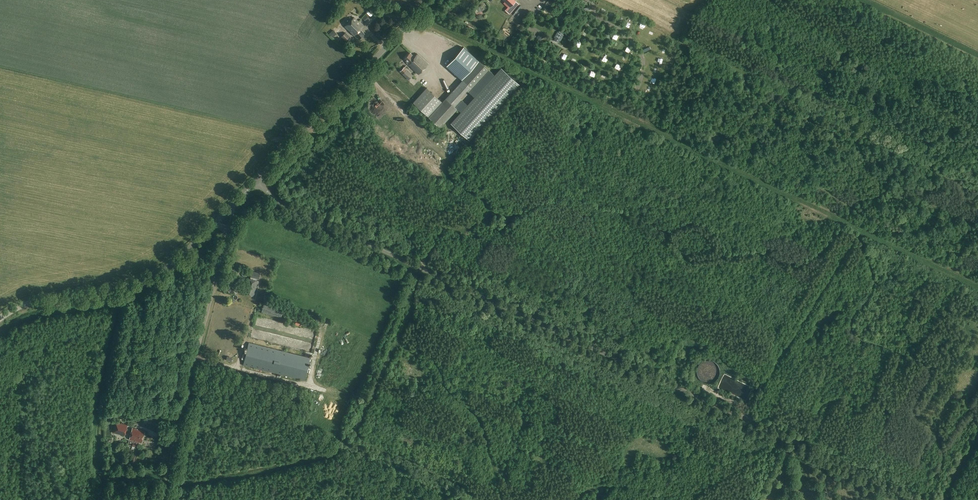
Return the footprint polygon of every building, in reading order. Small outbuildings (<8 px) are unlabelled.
[(359,39),(365,34),(360,30),(363,27),(354,17),(345,27),(353,36),(354,36),(356,38),(358,38),(359,39)] [(329,34),(333,38),(337,34),(333,30),(329,34)] [(558,31),(554,38),(560,41),(564,35),(558,31)] [(341,36),(347,42),(351,38),(346,32),(341,36)] [(572,47),(578,50),(581,44),(576,41),(572,47)] [(446,66),(462,80),(479,61),(464,47),(446,66)] [(419,74),(428,63),(417,53),(414,56),(410,52),(404,58),(407,62),(406,62),(419,74)] [(440,128),(491,72),(479,61),(428,117),(440,128)] [(400,72),(409,80),(413,76),(404,67),(400,72)] [(451,123),(466,137),(469,140),(520,84),(501,68),(451,123)] [(413,103),(428,117),(442,102),(426,88),(413,103)] [(244,293),(254,296),(257,281),(256,281),(257,278),(259,279),(260,273),(252,271),(250,279),(248,279),(244,293)] [(261,312),(281,317),(283,308),(274,306),(275,304),(270,302),(265,301),(264,303),(261,312)] [(304,380),(310,358),(249,342),(243,365),(304,380)] [(704,373),(703,373),(702,378),(712,381),(714,375),(711,374),(712,372),(705,370),(704,373)] [(750,383),(724,375),(723,379),(721,378),(718,387),(747,396),(750,383)] [(113,433),(125,436),(128,425),(116,422),(113,433)] [(142,442),(145,431),(132,428),(129,439),(142,442)]
